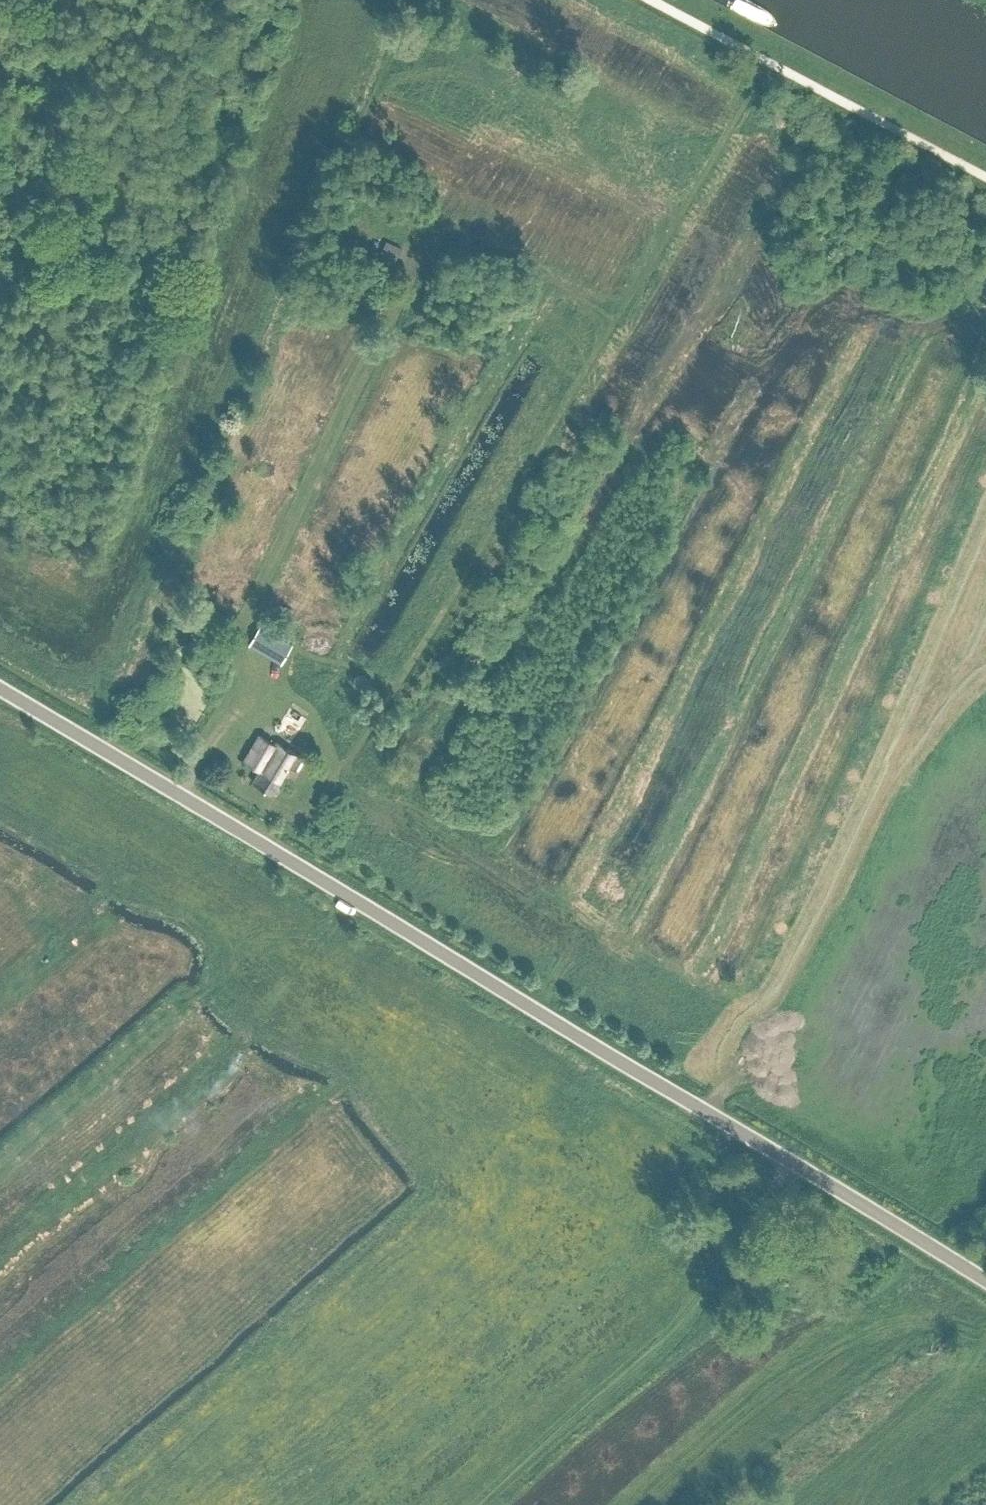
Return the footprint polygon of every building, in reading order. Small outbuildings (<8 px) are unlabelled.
[(403,247),(386,240),(379,255),(396,263),(403,247)] [(260,623),(248,644),(282,663),(293,643),(260,623)] [(276,726),(290,733),(305,704),(291,697),(276,726)] [(246,759),(261,769),(253,781),(271,793),(289,766),(296,770),(304,758),(279,742),(277,744),(262,735),(246,759)]
